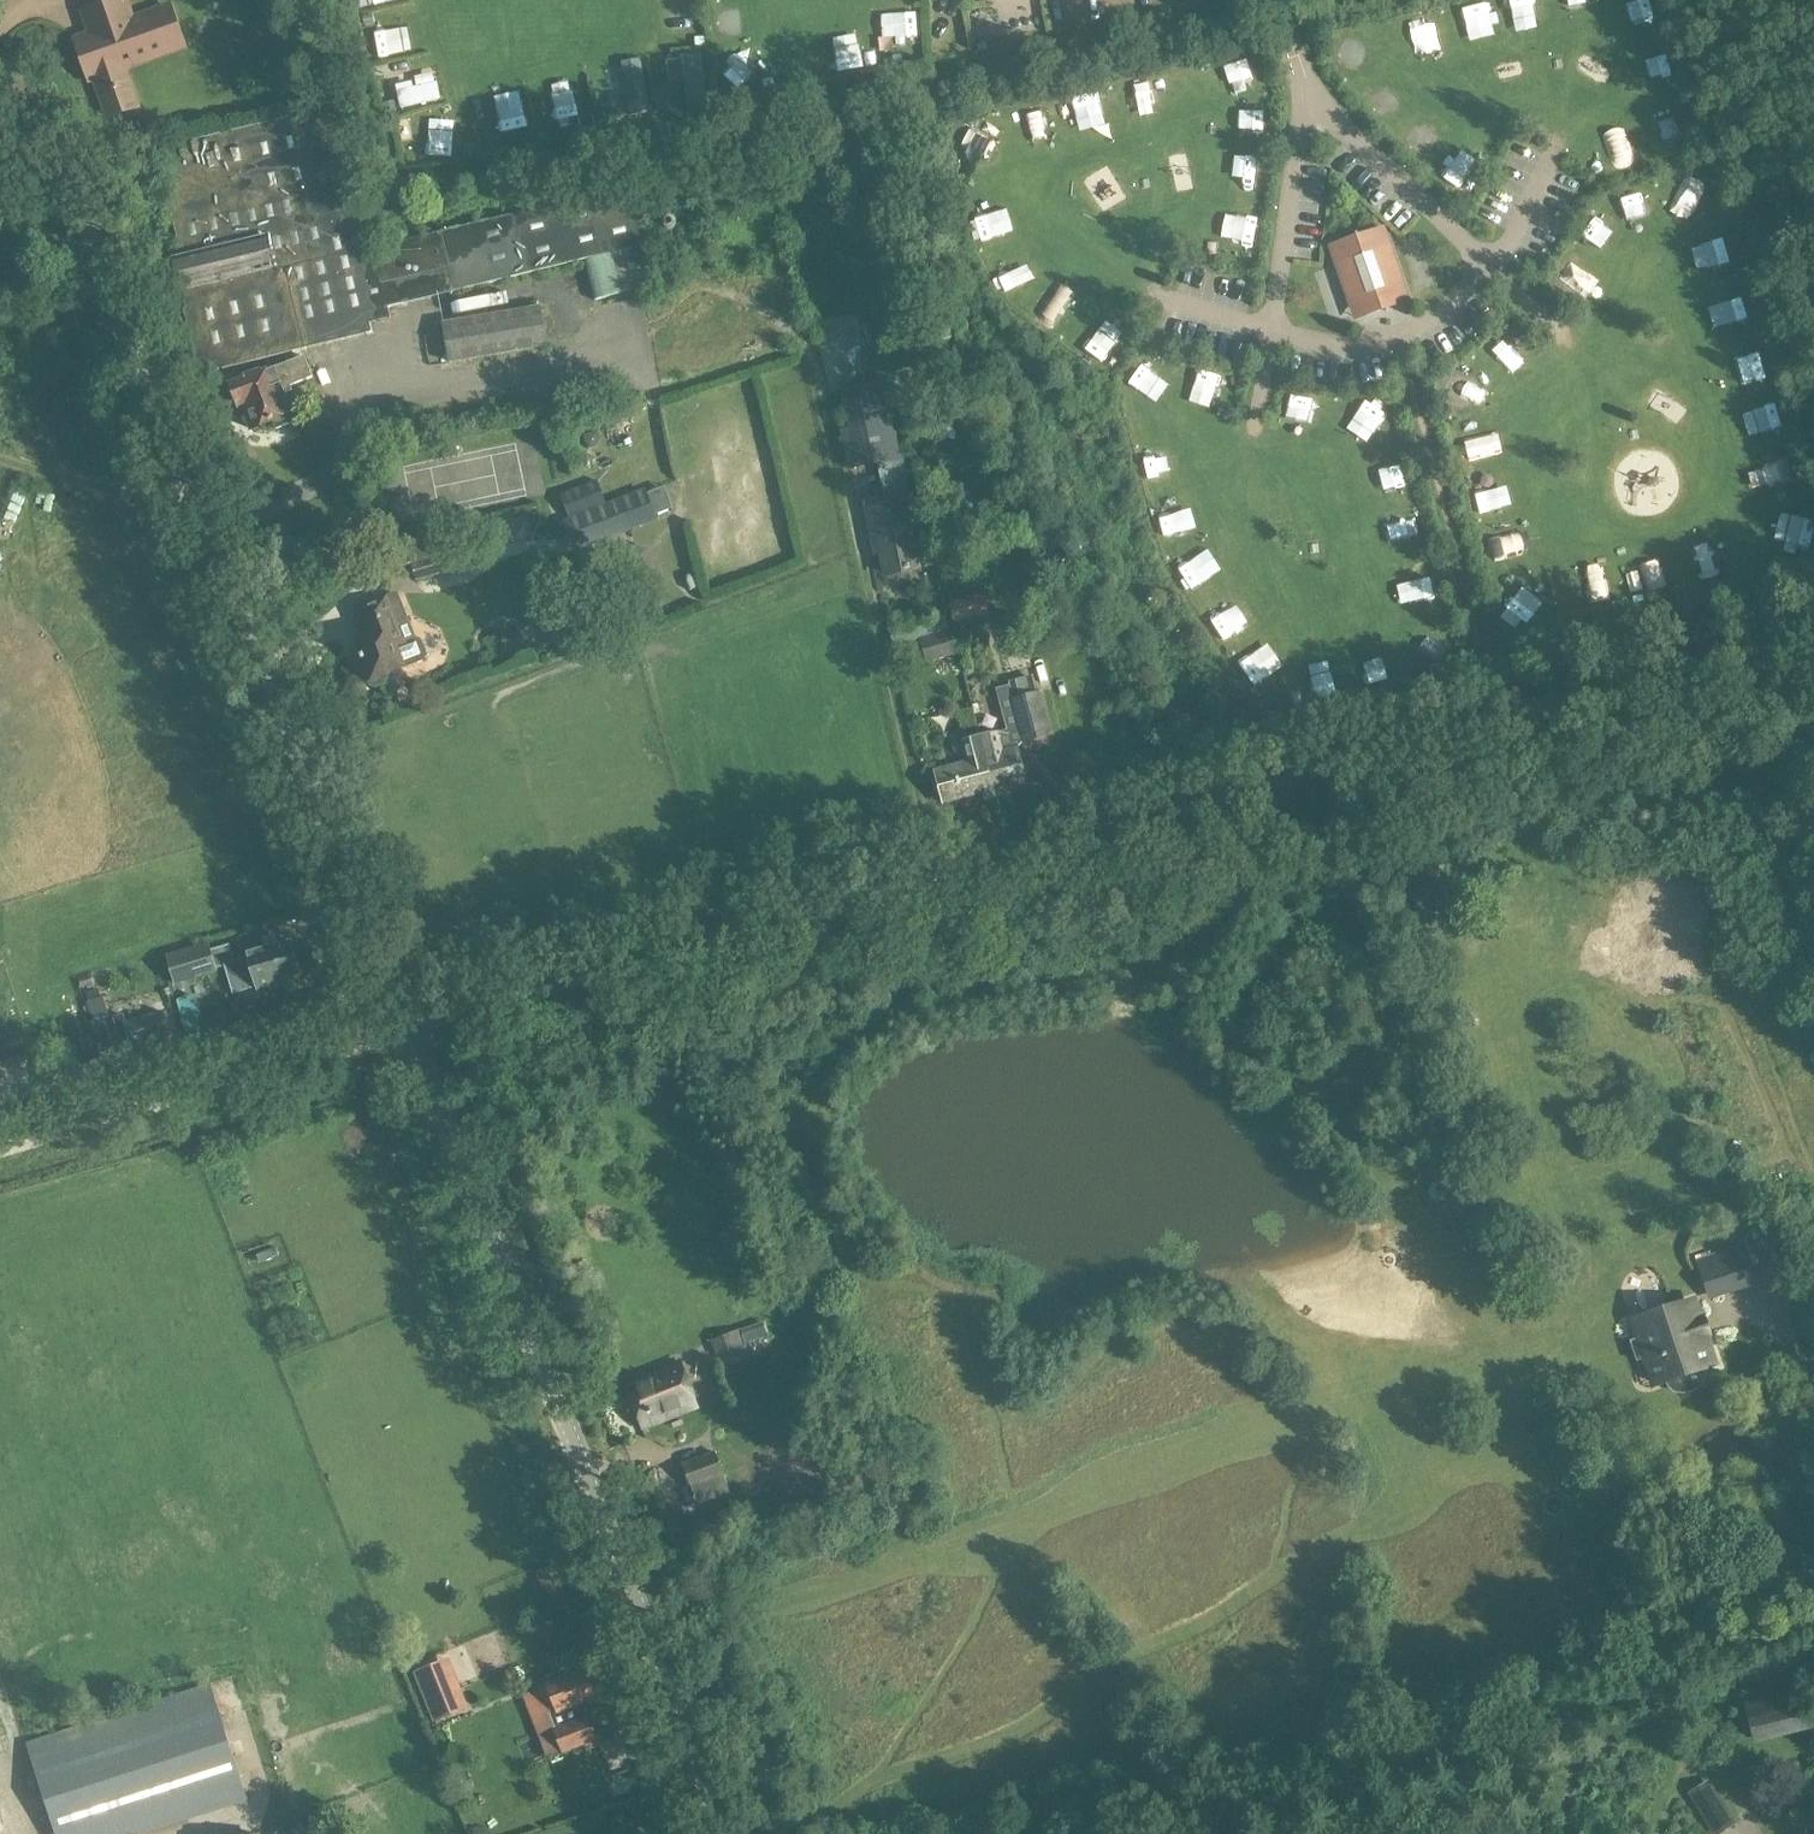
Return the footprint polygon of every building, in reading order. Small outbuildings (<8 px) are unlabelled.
[(373,8),(409,0),(371,0),(373,8)] [(1512,26),(1535,20),(1531,0),(1509,0),(1506,1),(1512,26)] [(1587,11),(1586,0),(1565,0),(1566,12),(1587,11)] [(184,51),(178,34),(169,8),(131,21),(124,1),(96,10),(107,43),(85,51),(108,118),(136,108),(124,71),(184,51)] [(1627,10),(1635,35),(1657,28),(1649,3),(1627,10)] [(1463,8),(1465,30),(1484,28),(1482,6),(1463,8)] [(736,36),(736,11),(717,11),(717,36),(736,36)] [(880,39),(916,37),(915,13),(879,15),(880,39)] [(991,13),(973,14),(974,44),(992,43),(991,13)] [(1428,17),(1407,18),(1408,44),(1429,43),(1428,17)] [(398,55),(394,32),(374,36),(378,59),(398,55)] [(1346,64),(1357,41),(1342,35),(1332,59),(1346,64)] [(688,108),(707,106),(701,54),(682,57),(688,108)] [(1210,71),(1221,95),(1254,80),(1244,56),(1210,71)] [(1652,94),(1676,83),(1664,57),(1640,67),(1652,94)] [(622,62),(629,115),(649,113),(642,60),(622,62)] [(434,83),(412,88),(411,83),(393,87),(398,109),(438,100),(434,83)] [(506,91),(515,131),(529,128),(520,88),(506,91)] [(1077,117),(1103,109),(1096,88),(1071,96),(1077,117)] [(552,103),(557,128),(580,123),(575,98),(552,103)] [(1016,108),(1023,133),(1046,127),(1039,101),(1016,108)] [(1229,102),(1225,133),(1257,137),(1262,107),(1229,102)] [(388,309),(498,283),(585,262),(594,301),(661,285),(652,246),(637,186),(498,220),(374,250),(340,107),(154,152),(180,259),(174,261),(187,312),(182,313),(198,377),(304,351),(304,350),(373,333),(370,324),(390,319),(388,309)] [(450,154),(447,121),(421,124),(425,157),(450,154)] [(1661,133),(1665,161),(1684,158),(1680,130),(1661,133)] [(1614,176),(1636,169),(1628,143),(1606,150),(1614,176)] [(1437,171),(1458,194),(1474,180),(1454,156),(1437,171)] [(1257,159),(1234,159),(1234,191),(1257,191),(1257,159)] [(1687,182),(1674,202),(1699,218),(1712,198),(1687,182)] [(1618,202),(1629,232),(1649,224),(1638,195),(1618,202)] [(979,244),(1002,238),(995,212),(972,218),(979,244)] [(1228,217),(1230,241),(1254,239),(1253,216),(1228,217)] [(1595,255),(1610,232),(1591,220),(1576,243),(1595,255)] [(1330,246),(1356,319),(1409,301),(1383,227),(1330,246)] [(1703,251),(1707,280),(1731,277),(1727,248),(1703,251)] [(1571,299),(1586,280),(1566,264),(1551,284),(1571,299)] [(943,290),(929,292),(931,314),(946,312),(943,290)] [(1735,341),(1752,334),(1741,305),(1724,312),(1735,341)] [(541,307),(442,324),(449,365),(548,349),(541,307)] [(1055,309),(1034,312),(1037,329),(1058,325),(1055,309)] [(1081,352),(1101,362),(1112,338),(1092,328),(1081,352)] [(1486,352),(1504,374),(1520,361),(1502,339),(1486,352)] [(275,421),(278,429),(293,423),(290,414),(292,414),(285,395),(292,392),(291,387),(313,379),(306,359),(231,386),(241,412),(244,411),(250,430),(275,421)] [(1737,369),(1749,398),(1770,390),(1758,360),(1737,369)] [(1123,386),(1146,398),(1158,377),(1136,364),(1123,386)] [(1191,394),(1218,397),(1220,373),(1193,370),(1191,394)] [(1443,400),(1476,416),(1486,395),(1453,380),(1443,400)] [(901,459),(882,381),(830,394),(850,472),(901,459)] [(1286,397),(1285,422),(1310,423),(1311,398),(1286,397)] [(1367,403),(1348,433),(1366,444),(1384,415),(1367,403)] [(1774,413),(1753,423),(1766,449),(1786,439),(1774,413)] [(1466,475),(1488,469),(1481,444),(1458,450),(1466,475)] [(1163,453),(1135,462),(1143,487),(1171,478),(1163,453)] [(571,517),(607,504),(598,481),(562,494),(571,517)] [(562,520),(574,551),(656,520),(644,488),(607,504),(571,517),(562,520)] [(964,531),(960,511),(954,512),(950,491),(939,493),(943,514),(935,515),(938,536),(964,531)] [(1496,493),(1473,500),(1482,528),(1505,521),(1496,493)] [(873,557),(882,555),(886,574),(919,567),(905,502),(864,511),(873,557)] [(1163,545),(1187,538),(1178,511),(1154,518),(1163,545)] [(1394,525),(1400,551),(1420,547),(1414,520),(1394,525)] [(430,535),(405,541),(416,582),(471,567),(465,545),(435,552),(430,535)] [(1194,559),(1174,574),(1191,598),(1211,583),(1194,559)] [(954,623),(990,614),(985,593),(949,602),(954,623)] [(354,662),(363,684),(369,682),(370,686),(378,688),(386,684),(389,679),(387,675),(405,668),(424,660),(427,653),(421,640),(414,636),(398,595),(359,611),(370,638),(357,642),(364,659),(354,662)] [(956,657),(949,632),(944,615),(888,630),(896,660),(911,656),(910,651),(922,648),(926,665),(956,657)] [(1034,679),(1010,686),(1026,742),(1050,735),(1034,679)] [(1002,753),(996,733),(980,738),(994,791),(1022,783),(1022,784),(1024,784),(1015,749),(1013,749),(1013,750),(1002,753)] [(962,743),(967,763),(956,766),(956,765),(954,765),(963,800),(965,799),(965,798),(994,791),(980,738),(962,743)] [(256,992),(274,987),(273,982),(298,975),(290,944),(247,956),(248,957),(234,961),(230,945),(210,951),(209,945),(167,956),(174,983),(217,972),(216,969),(225,966),(233,994),(255,987),(256,992)] [(99,991),(87,995),(89,1002),(94,1022),(106,1019),(106,1018),(110,1017),(105,998),(101,999),(99,991)] [(123,1014),(112,1017),(119,1039),(127,1036),(131,1048),(169,1037),(162,1013),(127,1023),(123,1014)] [(95,1046),(91,1035),(79,1039),(82,1050),(95,1046)] [(1739,1246),(1698,1259),(1710,1295),(1751,1281),(1739,1246)] [(1640,1337),(1630,1340),(1636,1359),(1646,1356),(1655,1382),(1663,1379),(1665,1385),(1669,1389),(1674,1393),(1680,1394),(1686,1394),(1692,1392),(1697,1390),(1701,1386),(1704,1382),(1705,1376),(1705,1371),(1703,1366),(1712,1363),(1692,1301),(1634,1320),(1640,1337)] [(740,1329),(711,1341),(716,1356),(746,1344),(740,1329)] [(625,1384),(642,1429),(697,1407),(680,1362),(625,1384)] [(743,1468),(754,1497),(803,1477),(792,1448),(743,1468)] [(692,1488),(725,1475),(715,1450),(682,1464),(692,1488)] [(413,1672),(434,1722),(469,1707),(449,1657),(413,1672)] [(582,1702),(596,1697),(585,1667),(566,1675),(564,1671),(547,1677),(549,1682),(545,1684),(546,1687),(538,1690),(562,1754),(597,1741),(582,1702)] [(56,1833),(149,1833),(248,1801),(210,1684),(26,1743),(56,1833)] [(1804,1689),(1747,1702),(1756,1738),(1812,1725),(1804,1689)] [(562,1754),(538,1690),(522,1696),(546,1760),(562,1754)] [(1709,1780),(1687,1794),(1712,1833),(1721,1833),(1736,1824),(1709,1780)]
